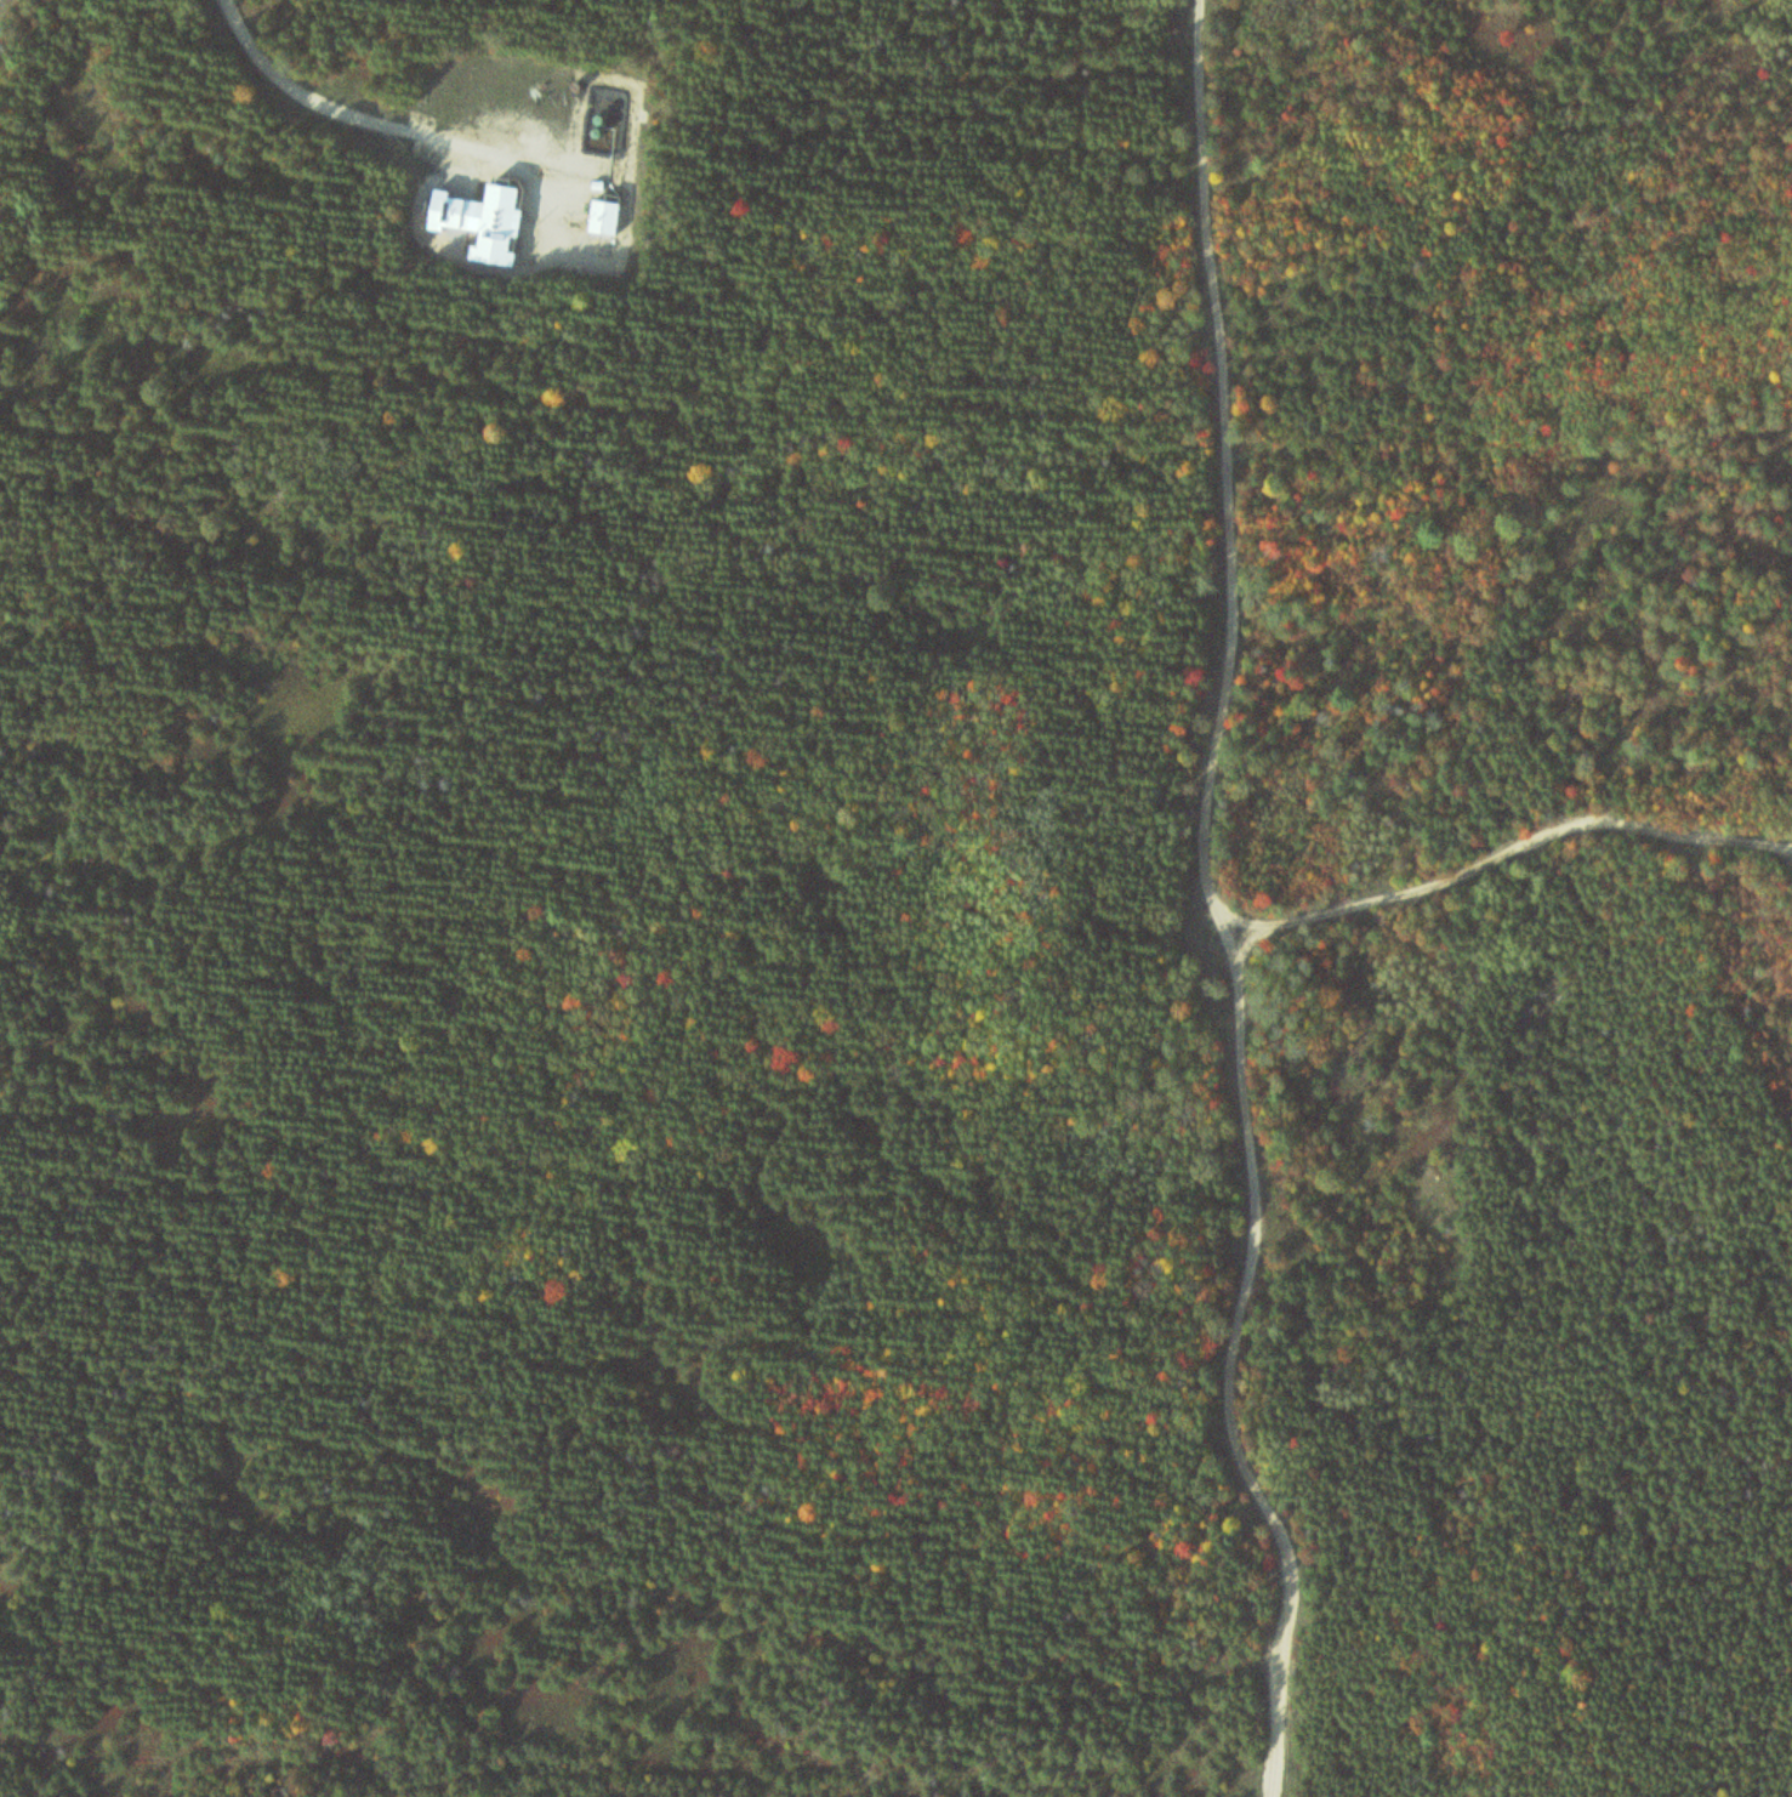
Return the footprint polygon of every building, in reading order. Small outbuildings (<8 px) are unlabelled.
[(533,189),(497,185),(496,200),(444,195),(440,229),(489,234),(488,247),(481,246),(479,262),(525,267),(533,189)] [(627,236),(628,202),(595,201),(593,234),(627,236)]
